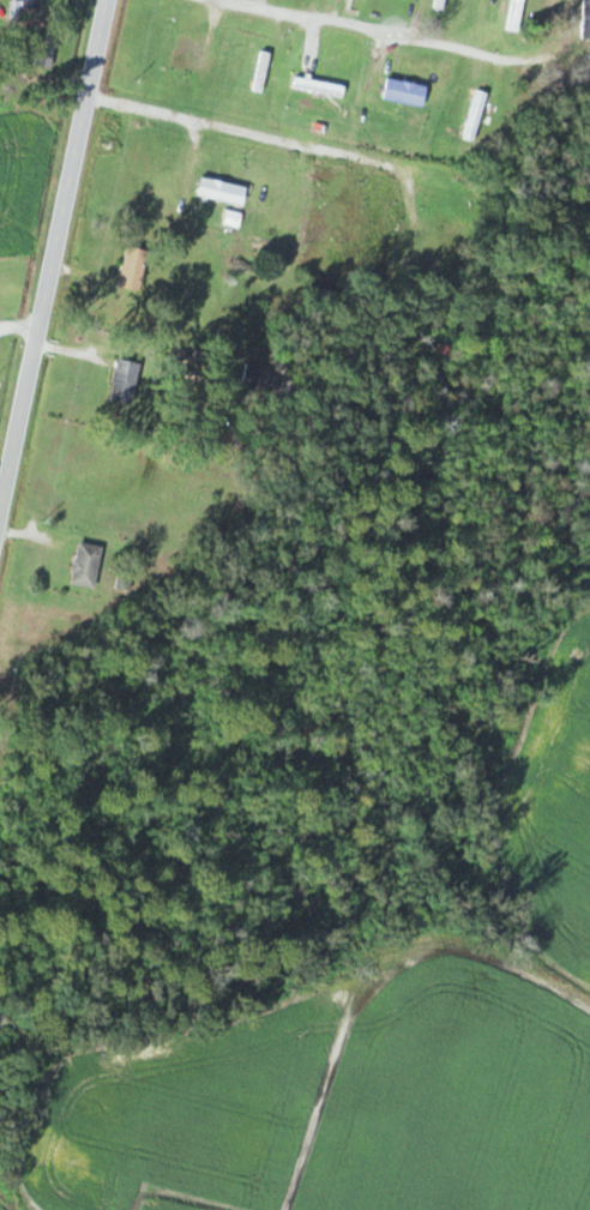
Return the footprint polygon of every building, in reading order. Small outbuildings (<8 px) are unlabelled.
[(41,16),(49,0),(17,0),(16,3),(41,16)] [(510,31),(521,33),(526,0),(514,0),(510,31)] [(272,53),(263,52),(255,91),(263,92),(272,53)] [(295,89),(344,98),(346,86),(297,77),(295,89)] [(425,107),(429,86),(388,79),(384,99),(425,107)] [(490,94),(479,91),(464,138),(475,141),(490,94)] [(237,184),(194,176),(191,195),(234,203),(237,184)] [(149,250),(128,246),(120,287),(141,291),(149,250)] [(141,363),(118,359),(111,401),(134,404),(141,363)] [(248,394),(276,388),(272,365),(244,371),(248,394)] [(71,584),(97,588),(104,546),(78,542),(71,584)] [(119,589),(133,588),(132,576),(118,577),(119,589)]
